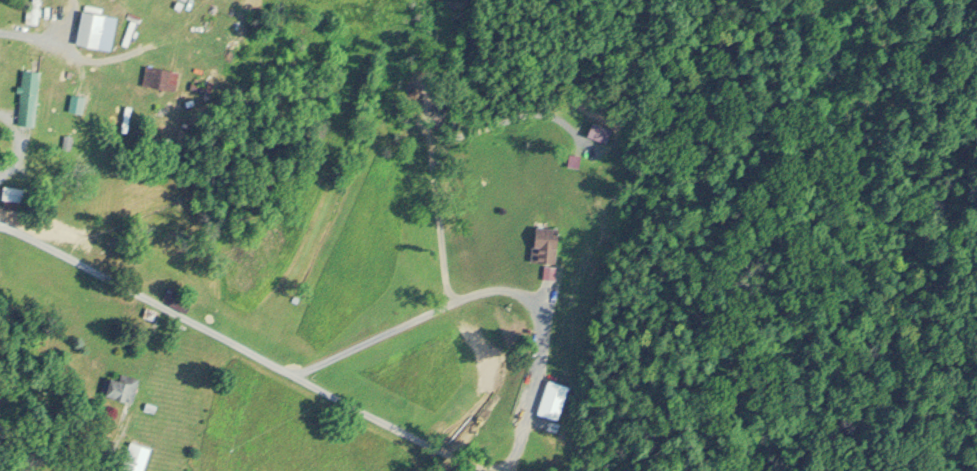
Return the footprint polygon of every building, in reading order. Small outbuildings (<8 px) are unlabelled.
[(29,21),(40,21),(40,0),(29,0),(29,21)] [(118,14),(84,6),(78,38),(112,46),(118,14)] [(180,69),(147,62),(143,82),(176,89),(180,69)] [(36,122),(38,68),(21,67),(19,122),(36,122)] [(26,185),(5,181),(2,195),(23,199),(26,185)] [(559,258),(559,224),(534,224),(534,258),(559,258)] [(106,392),(133,400),(140,375),(123,370),(121,375),(112,373),(106,392)] [(538,410),(558,416),(569,382),(549,376),(538,410)] [(132,438),(123,465),(141,470),(143,470),(152,445),(132,438)]
